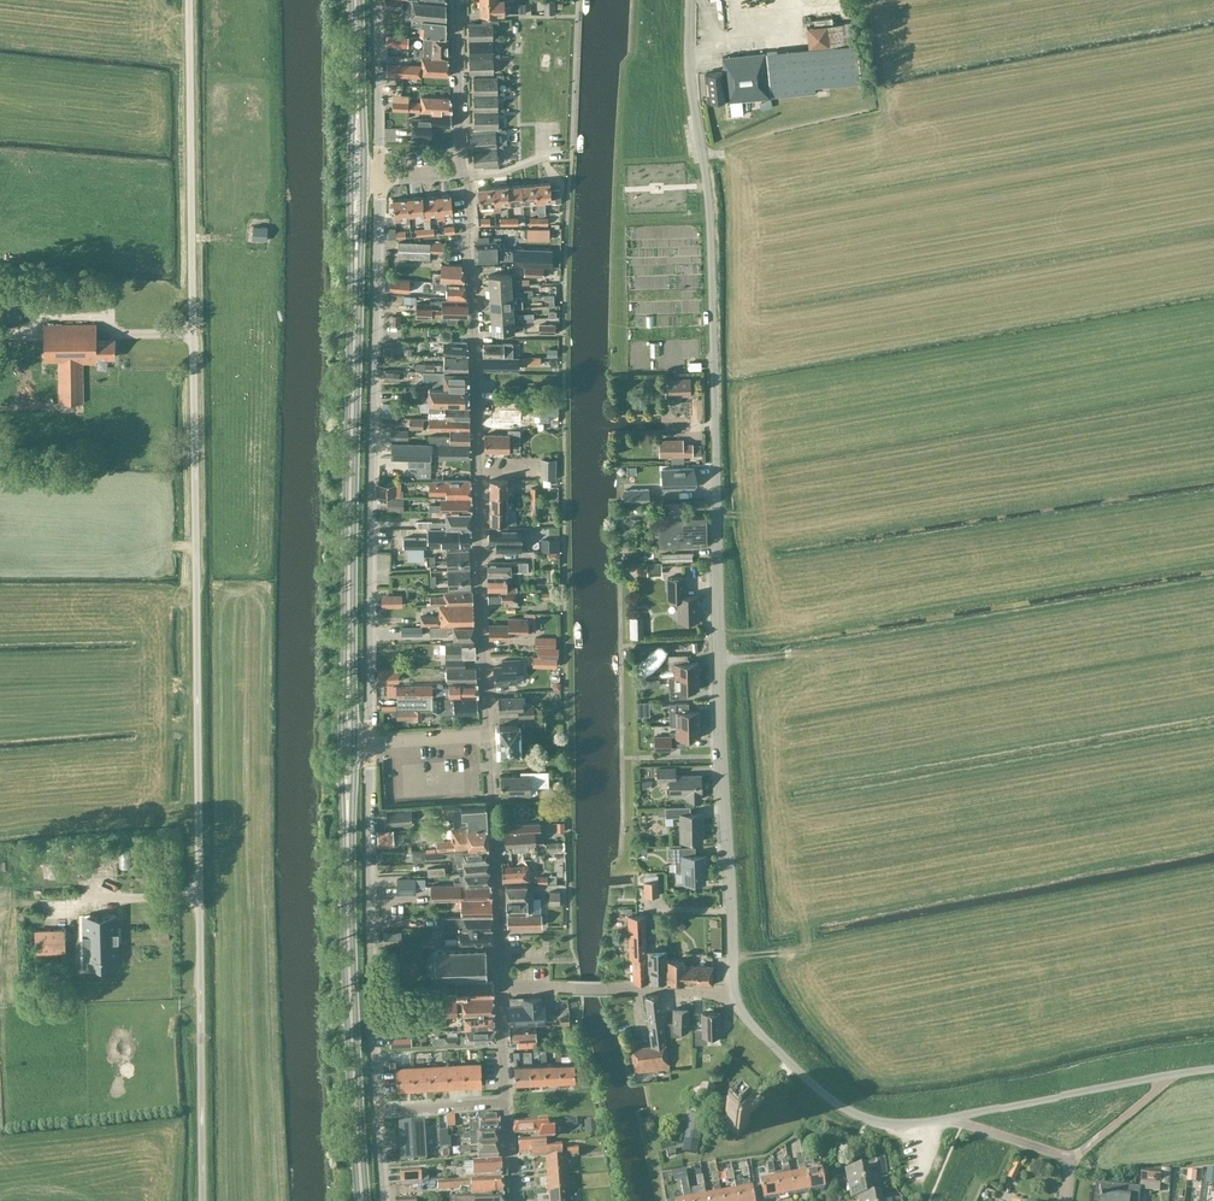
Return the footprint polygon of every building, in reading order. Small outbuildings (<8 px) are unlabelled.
[(405,11),(410,11),(410,15),(446,19),(446,2),(419,0),(384,0),(384,7),(405,9),(405,11)] [(510,13),(509,5),(504,5),(504,0),(480,0),(480,14),(510,13)] [(513,12),(523,14),(525,0),(515,0),(513,12)] [(555,13),(555,0),(543,0),(543,13),(555,13)] [(446,20),(446,19),(410,15),(410,11),(405,11),(405,16),(402,16),(401,24),(421,26),(420,33),(445,36),(446,25),(445,25),(446,20)] [(491,19),(492,22),(468,22),(468,40),(492,39),(492,36),(492,24),(499,24),(498,19),(491,19)] [(846,42),(843,22),(807,26),(809,46),(846,42)] [(386,46),(408,47),(408,36),(387,35),(386,46)] [(499,36),(492,36),(492,39),(468,40),(469,56),(493,56),(493,53),(492,41),(499,41),(499,36)] [(425,37),(425,48),(413,48),(413,56),(421,57),(448,58),(447,38),(432,37),(425,37)] [(722,70),(705,72),(708,100),(727,98),(727,100),(815,91),(815,86),(859,81),(855,42),(721,56),(722,70)] [(499,53),(493,53),(493,56),(469,56),(469,73),(493,73),(493,58),(499,58),(499,53)] [(447,75),(448,58),(421,57),(422,66),(410,65),(411,64),(388,62),(388,72),(422,73),(422,74),(447,75)] [(496,73),(496,76),(473,77),(473,94),(497,94),(497,91),(497,78),(503,78),(503,73),(496,73)] [(406,83),(405,93),(418,93),(419,84),(406,83)] [(504,90),(497,91),(497,94),(473,94),(473,110),(498,110),(497,107),(497,95),(504,95),(504,90)] [(392,110),(431,111),(451,112),(450,97),(421,96),(421,102),(408,102),(408,100),(393,100),(392,110)] [(494,127),(494,130),(498,129),(498,127),(497,112),(504,112),(504,107),(497,107),(498,110),(473,110),(474,128),(494,127)] [(452,126),(451,112),(431,111),(430,119),(413,119),(413,136),(430,137),(430,127),(439,127),(439,125),(452,126)] [(502,126),(498,127),(498,129),(494,130),(471,132),(472,148),(496,146),(496,143),(495,132),(502,131),(502,126)] [(502,143),(496,143),(496,146),(472,148),(474,166),(498,164),(497,149),(503,148),(502,143)] [(545,213),(544,199),(551,198),(552,202),(560,202),(559,187),(550,188),(550,181),(535,183),(537,200),(538,214),(545,213)] [(522,201),(537,200),(535,183),(521,184),(522,201)] [(502,211),(500,202),(508,201),(507,186),(507,184),(492,186),(494,203),(495,212),(502,211)] [(508,184),(507,184),(507,186),(508,201),(509,201),(509,202),(522,201),(521,184),(508,186),(508,184)] [(479,204),(494,203),(492,186),(478,187),(479,204)] [(445,219),(444,213),(452,212),(450,194),(436,195),(438,220),(445,219)] [(421,195),(407,197),(409,215),(423,214),(424,220),(421,195)] [(422,195),(421,195),(424,220),(431,219),(430,214),(437,214),(438,220),(436,195),(422,197),(422,195)] [(409,215),(407,197),(393,198),(394,216),(395,222),(401,221),(401,216),(409,215)] [(509,217),(500,217),(500,225),(509,225),(509,217)] [(518,217),(509,217),(509,225),(518,225),(518,217)] [(386,238),(395,237),(394,225),(385,225),(386,238)] [(454,225),(444,226),(445,233),(454,232),(454,225)] [(267,226),(253,226),(252,239),(266,240),(267,226)] [(434,227),(424,228),(425,235),(434,234),(438,234),(437,228),(434,228),(434,227)] [(549,227),(526,228),(526,240),(550,240),(549,227)] [(425,235),(424,228),(415,229),(416,236),(425,235)] [(502,228),(501,237),(524,237),(524,229),(502,228)] [(405,230),(396,231),(396,238),(406,237),(405,230)] [(474,243),(475,262),(505,260),(505,262),(513,261),(513,248),(504,249),(504,241),(486,242),(486,237),(479,237),(479,242),(474,243)] [(398,242),(398,256),(430,257),(430,252),(430,243),(398,242)] [(443,243),(430,243),(430,252),(443,252),(443,243)] [(552,249),(513,248),(513,261),(512,265),(551,266),(552,249)] [(433,272),(433,280),(463,282),(461,264),(441,263),(441,272),(433,272)] [(543,267),(524,266),(524,275),(543,275),(543,267)] [(488,274),(489,286),(511,285),(516,285),(521,284),(521,280),(516,280),(515,273),(511,273),(488,274)] [(390,278),(389,290),(409,291),(409,279),(390,278)] [(433,280),(433,281),(432,287),(441,288),(441,286),(447,287),(446,297),(465,298),(463,282),(433,280)] [(489,286),(489,297),(512,296),(521,296),(521,295),(522,295),(521,291),(517,291),(516,285),(511,285),(489,286)] [(557,290),(543,288),(542,300),(556,301),(557,290)] [(68,289),(68,297),(91,297),(91,289),(68,289)] [(539,291),(521,297),(524,304),(541,299),(539,291)] [(489,297),(490,309),(513,307),(522,307),(522,302),(521,302),(521,296),(512,296),(489,297)] [(456,322),(457,315),(466,315),(466,300),(431,299),(430,305),(416,305),(416,314),(448,315),(448,322),(456,322)] [(537,305),(537,317),(547,316),(547,304),(537,305)] [(513,314),(513,307),(522,307),(513,307),(490,309),(491,320),(513,319),(523,318),(523,313),(513,314)] [(389,315),(389,324),(400,325),(400,315),(389,315)] [(514,325),(513,319),(523,318),(513,319),(491,320),(491,332),(524,329),(524,325),(514,325)] [(96,323),(44,324),(44,361),(58,361),(58,403),(83,402),(83,362),(96,362),(96,356),(114,356),(114,340),(96,340),(96,323)] [(538,323),(538,332),(538,333),(555,333),(555,331),(555,323),(538,323)] [(444,344),(444,355),(468,356),(467,342),(452,341),(452,345),(444,344)] [(483,343),(484,355),(512,355),(512,343),(483,343)] [(416,363),(416,370),(423,371),(425,371),(425,370),(444,371),(444,370),(468,371),(468,356),(444,355),(444,363),(425,363),(416,363)] [(483,357),(484,369),(504,369),(504,364),(518,364),(518,357),(483,357)] [(686,358),(687,366),(700,365),(700,357),(686,358)] [(423,371),(423,379),(444,379),(443,386),(468,387),(468,371),(444,371),(425,370),(425,371),(423,371)] [(385,371),(384,379),(399,380),(399,372),(385,371)] [(689,378),(669,379),(669,395),(690,394),(689,378)] [(421,400),(421,401),(425,401),(428,401),(468,402),(468,387),(466,387),(428,387),(428,396),(421,395),(421,400)] [(428,406),(428,412),(445,412),(445,417),(469,418),(468,402),(428,401),(428,406)] [(381,416),(382,424),(397,424),(397,415),(381,416)] [(409,418),(410,427),(428,427),(428,428),(450,428),(469,428),(469,418),(445,417),(436,417),(409,418)] [(514,418),(485,418),(485,427),(514,427),(514,418)] [(429,435),(429,442),(470,443),(470,435),(469,428),(450,428),(450,435),(429,435)] [(408,429),(390,429),(390,439),(408,439),(408,429)] [(484,433),(484,450),(509,450),(509,441),(520,441),(520,429),(508,429),(508,434),(484,433)] [(658,439),(659,457),(693,456),(692,442),(682,443),(682,438),(658,439)] [(391,443),(391,458),(407,458),(407,466),(425,466),(425,458),(431,458),(431,451),(439,452),(439,458),(470,458),(470,443),(429,442),(429,443),(391,443)] [(556,479),(556,458),(540,458),(540,479),(556,479)] [(693,468),(662,468),(662,487),(694,487),(693,468)] [(508,487),(507,479),(489,479),(489,494),(513,494),(513,487),(508,487)] [(446,493),(446,497),(471,497),(471,480),(429,480),(428,494),(433,493),(446,493)] [(378,496),(400,497),(401,481),(388,481),(388,484),(378,484),(378,496)] [(623,501),(649,501),(648,488),(623,489),(623,501)] [(513,494),(489,494),(489,508),(508,508),(513,508),(513,501),(508,502),(508,494),(513,494)] [(446,497),(441,497),(441,504),(429,504),(429,511),(445,511),(471,511),(471,497),(446,497)] [(387,499),(387,511),(403,511),(403,499),(387,499)] [(545,513),(553,516),(556,509),(547,506),(545,513)] [(513,509),(513,508),(508,508),(489,508),(489,523),(508,523),(508,509),(513,509)] [(471,527),(471,511),(445,511),(445,521),(428,521),(417,520),(417,528),(428,528),(471,527)] [(659,518),(659,530),(655,530),(656,534),(659,534),(660,543),(706,542),(705,516),(659,518)] [(471,543),(471,527),(428,528),(429,537),(403,537),(403,547),(408,547),(409,555),(423,555),(423,547),(429,547),(429,544),(471,543)] [(521,550),(521,527),(489,527),(489,534),(488,535),(488,539),(489,541),(489,542),(496,542),(496,550),(521,550)] [(555,538),(543,538),(543,548),(555,548),(555,538)] [(469,559),(468,549),(447,550),(447,560),(469,559)] [(552,550),(545,551),(545,558),(557,558),(557,550),(557,551),(557,549),(552,549),(552,550)] [(692,552),(662,553),(662,562),(692,561),(692,552)] [(448,570),(469,569),(469,559),(447,560),(448,570)] [(488,562),(488,581),(506,581),(506,574),(510,574),(510,571),(527,571),(527,561),(488,562)] [(661,563),(646,564),(647,575),(662,574),(661,563)] [(448,579),(470,578),(469,569),(448,570),(448,579)] [(683,576),(667,577),(667,589),(669,589),(669,600),(678,599),(678,621),(697,621),(696,595),(684,596),(683,576)] [(448,589),(470,588),(470,578),(448,579),(448,589)] [(488,581),(488,590),(489,590),(489,591),(488,591),(488,601),(508,601),(508,605),(517,604),(517,586),(506,587),(506,581),(488,581)] [(540,589),(541,598),(554,598),(554,588),(540,589)] [(442,596),(430,597),(430,605),(439,605),(438,604),(473,603),(472,591),(442,592),(442,596)] [(420,615),(421,624),(473,623),(473,604),(439,605),(439,615),(420,615)] [(629,617),(630,637),(643,637),(643,616),(629,617)] [(474,637),(473,624),(429,626),(430,636),(449,635),(449,631),(453,631),(453,638),(474,637)] [(527,624),(508,624),(489,624),(489,638),(509,638),(509,631),(527,631),(527,624)] [(401,628),(401,636),(422,635),(421,627),(401,628)] [(655,656),(660,659),(670,648),(659,639),(643,657),(649,663),(655,656)] [(475,654),(474,642),(445,643),(445,655),(465,655),(475,654)] [(557,647),(555,647),(537,648),(537,655),(557,656),(557,647)] [(674,669),(674,676),(698,675),(698,662),(687,662),(687,654),(668,654),(668,669),(674,669)] [(445,655),(445,656),(446,667),(465,667),(465,658),(465,655),(445,655)] [(532,655),(532,664),(532,667),(557,667),(557,656),(537,655),(532,655)] [(502,665),(493,666),(494,684),(516,682),(516,673),(521,672),(520,658),(502,659),(502,665)] [(476,680),(476,667),(465,667),(446,667),(446,681),(476,680)] [(398,668),(378,669),(379,683),(399,682),(398,668)] [(699,689),(698,675),(674,676),(668,676),(669,698),(688,697),(688,689),(699,689)] [(396,709),(431,708),(431,696),(441,696),(441,697),(453,697),(453,694),(477,694),(476,681),(448,682),(448,684),(437,684),(437,687),(432,687),(432,686),(396,686),(396,709)] [(522,695),(498,697),(499,711),(518,710),(518,716),(534,715),(533,704),(523,704),(522,695)] [(477,696),(453,697),(441,697),(441,696),(431,696),(431,708),(432,708),(432,710),(441,709),(441,705),(453,705),(453,713),(478,712),(477,696)] [(675,717),(675,724),(700,724),(699,710),(689,710),(688,702),(669,703),(669,717),(675,717)] [(419,709),(394,710),(394,716),(413,716),(413,719),(420,719),(419,709)] [(545,717),(523,718),(523,728),(545,728),(545,717)] [(670,732),(670,735),(654,735),(654,750),(671,750),(671,746),(689,746),(689,737),(700,737),(700,724),(675,724),(676,732),(670,732)] [(517,725),(499,725),(500,752),(518,752),(517,725)] [(435,758),(435,769),(449,769),(449,746),(436,746),(436,758),(435,758)] [(657,768),(657,780),(669,779),(669,793),(687,792),(687,799),(701,799),(700,792),(701,792),(701,775),(675,776),(675,768),(657,768)] [(502,795),(534,793),(537,791),(537,786),(548,785),(548,770),(520,771),(520,775),(501,775),(502,795)] [(453,817),(454,827),(486,825),(484,806),(443,809),(444,817),(453,817)] [(665,806),(665,809),(658,809),(658,816),(665,815),(665,816),(680,816),(680,841),(702,840),(702,813),(690,813),(690,806),(665,806)] [(411,810),(386,812),(387,826),(412,824),(411,810)] [(535,842),(534,833),(541,832),(540,821),(509,824),(509,830),(505,830),(506,845),(535,842)] [(486,825),(454,827),(450,827),(451,839),(436,841),(437,849),(468,846),(468,847),(488,845),(486,825)] [(378,833),(378,843),(393,843),(392,832),(378,833)] [(561,841),(548,842),(548,846),(548,850),(561,850),(561,845),(561,841)] [(695,854),(695,846),(670,847),(671,860),(675,860),(675,871),(676,872),(682,872),(682,882),(704,882),(703,865),(705,865),(705,854),(695,854)] [(426,860),(443,858),(443,856),(452,855),(453,862),(488,859),(487,847),(461,850),(443,851),(426,852),(426,860)] [(462,866),(462,872),(489,870),(488,859),(453,862),(456,862),(457,866),(462,866)] [(529,880),(528,865),(502,866),(502,881),(529,880)] [(427,868),(428,875),(445,874),(444,866),(427,868)] [(431,885),(431,886),(465,884),(490,882),(489,870),(462,872),(459,873),(459,879),(453,879),(453,884),(431,885)] [(547,875),(545,875),(540,875),(537,875),(537,876),(535,876),(535,883),(547,883),(547,875)] [(658,895),(658,881),(658,875),(643,876),(644,882),(644,895),(658,895)] [(396,880),(396,887),(414,886),(414,879),(396,880)] [(460,898),(460,899),(462,899),(491,898),(490,884),(465,885),(465,884),(431,886),(431,900),(460,898)] [(505,885),(505,898),(532,898),(532,891),(527,891),(527,884),(505,885)] [(396,895),(415,894),(414,886),(396,887),(396,895)] [(462,899),(460,899),(461,916),(457,916),(442,916),(443,930),(492,929),(492,915),(491,898),(462,899)] [(506,912),(527,911),(527,912),(531,912),(531,911),(533,911),(532,898),(505,898),(505,899),(506,899),(506,912)] [(527,914),(507,915),(507,926),(540,925),(540,914),(531,914),(531,912),(527,912),(527,914)] [(629,956),(632,956),(633,982),(647,982),(646,955),(647,955),(645,915),(627,915),(629,956)] [(113,917),(86,918),(87,934),(82,933),(82,935),(83,935),(83,942),(82,942),(82,943),(87,943),(87,959),(94,959),(94,960),(96,960),(96,959),(103,958),(103,963),(114,962),(114,941),(118,941),(118,939),(117,939),(117,932),(118,932),(118,931),(114,930),(113,917)] [(685,925),(678,919),(672,925),(679,932),(685,925)] [(35,953),(66,951),(65,929),(34,930),(35,953)] [(493,943),(492,929),(443,930),(443,937),(457,936),(457,944),(493,943)] [(384,932),(384,944),(401,943),(401,931),(384,932)] [(434,950),(427,957),(427,969),(436,977),(486,975),(485,948),(434,950)] [(647,951),(648,982),(667,982),(666,959),(666,958),(655,958),(655,951),(647,951)] [(684,960),(666,959),(667,982),(712,984),(713,965),(684,964),(684,960)] [(464,998),(464,999),(467,999),(466,997),(492,995),(491,981),(456,983),(457,999),(464,998)] [(664,1040),(659,994),(645,996),(651,1044),(630,1047),(633,1071),(669,1067),(667,1052),(664,1040)] [(455,1000),(425,1001),(425,1016),(456,1015),(463,1014),(493,1012),(492,997),(467,999),(464,999),(464,1005),(455,1005),(455,1000)] [(511,998),(512,1005),(506,1005),(507,1014),(509,1014),(510,1024),(546,1022),(544,1003),(542,1003),(541,997),(520,999),(519,997),(511,998)] [(666,1035),(672,1035),(681,1035),(681,1030),(687,1030),(687,1008),(673,1008),(673,1023),(666,1023),(666,1035)] [(493,1013),(493,1012),(463,1014),(464,1029),(495,1028),(494,1013),(493,1013)] [(694,1028),(694,1043),(706,1043),(706,1036),(719,1035),(719,1012),(701,1012),(701,1028),(694,1028)] [(560,1015),(560,1023),(569,1023),(568,1014),(560,1015)] [(407,1027),(407,1018),(390,1019),(390,1029),(407,1027)] [(535,1026),(509,1028),(510,1041),(517,1041),(517,1047),(536,1046),(535,1026)] [(495,1028),(464,1029),(464,1030),(466,1030),(466,1035),(444,1036),(444,1044),(495,1041),(495,1028)] [(391,1046),(411,1045),(410,1036),(390,1037),(391,1046)] [(515,1083),(530,1082),(529,1064),(532,1064),(531,1050),(523,1050),(524,1064),(514,1065),(515,1083)] [(545,1081),(560,1080),(559,1062),(562,1062),(561,1052),(555,1053),(556,1062),(547,1063),(544,1063),(545,1081)] [(565,1052),(566,1062),(562,1062),(559,1062),(560,1080),(575,1079),(574,1062),(571,1062),(570,1052),(565,1052)] [(530,1082),(545,1081),(544,1063),(547,1063),(546,1053),(540,1054),(541,1063),(532,1064),(529,1064),(530,1082)] [(480,1063),(463,1064),(464,1085),(482,1084),(480,1063)] [(463,1064),(446,1065),(448,1086),(464,1085),(463,1064)] [(446,1065),(429,1066),(431,1087),(448,1086),(446,1065)] [(429,1066),(413,1067),(414,1088),(431,1087),(429,1066)] [(413,1067),(395,1068),(397,1089),(414,1088),(413,1067)] [(702,1086),(697,1105),(710,1108),(714,1090),(702,1086)] [(733,1134),(735,1133),(737,1135),(748,1124),(746,1121),(747,1120),(739,1112),(738,1113),(735,1110),(723,1122),(725,1124),(724,1125),(733,1134)] [(446,1126),(467,1125),(467,1113),(446,1114),(446,1126)] [(469,1123),(470,1135),(477,1135),(498,1134),(500,1134),(499,1121),(492,1121),(492,1113),(478,1114),(479,1122),(469,1123)] [(681,1152),(696,1154),(703,1118),(688,1116),(681,1152)] [(539,1138),(554,1138),(553,1126),(551,1126),(551,1121),(513,1123),(514,1135),(539,1134),(539,1138)] [(597,1137),(596,1121),(584,1122),(585,1138),(597,1137)] [(423,1123),(399,1125),(402,1162),(426,1161),(423,1123)] [(448,1132),(439,1132),(440,1149),(449,1148),(448,1132)] [(470,1135),(465,1135),(464,1136),(464,1142),(470,1142),(470,1148),(478,1147),(498,1146),(498,1134),(477,1135),(470,1135)] [(545,1140),(519,1142),(519,1154),(531,1153),(531,1157),(562,1155),(561,1147),(546,1148),(545,1140)] [(499,1159),(498,1146),(478,1147),(470,1148),(460,1148),(461,1155),(471,1154),(471,1152),(478,1152),(479,1160),(499,1159)] [(567,1149),(567,1157),(579,1156),(578,1149),(567,1149)] [(462,1157),(462,1163),(458,1163),(458,1170),(470,1170),(469,1156),(462,1157)] [(546,1159),(547,1176),(568,1175),(567,1157),(546,1159)] [(876,1159),(878,1168),(886,1167),(885,1158),(876,1159)] [(501,1162),(482,1163),(472,1164),(473,1171),(465,1171),(465,1178),(502,1176),(501,1162)] [(1015,1162),(1008,1179),(1014,1182),(1022,1165),(1015,1162)] [(805,1168),(806,1174),(809,1193),(824,1190),(824,1188),(830,1186),(827,1170),(821,1171),(820,1165),(805,1168)] [(844,1171),(847,1185),(879,1178),(878,1173),(868,1175),(866,1166),(844,1171)] [(774,1175),(775,1180),(779,1199),(794,1196),(790,1177),(789,1170),(782,1172),(783,1173),(774,1175)] [(401,1172),(402,1184),(421,1183),(420,1171),(401,1172)] [(1160,1185),(1170,1186),(1171,1174),(1162,1173),(1162,1174),(1142,1171),(1141,1183),(1160,1185)] [(1188,1171),(1187,1182),(1196,1183),(1197,1172),(1188,1171)] [(806,1174),(790,1177),(794,1196),(809,1193),(806,1174)] [(547,1176),(548,1193),(569,1192),(568,1175),(547,1176)] [(850,1200),(857,1199),(857,1198),(872,1195),(870,1186),(880,1184),(879,1178),(847,1185),(850,1200)] [(502,1180),(438,1183),(438,1191),(461,1190),(461,1189),(471,1188),(472,1197),(503,1196),(502,1180)] [(684,1196),(683,1196),(684,1200),(690,1200),(689,1195),(690,1195),(687,1180),(681,1181),(684,1196)] [(779,1199),(775,1180),(760,1183),(763,1200),(766,1200),(779,1199)] [(1141,1190),(1097,1185),(1095,1200),(1139,1200),(1141,1190)] [(736,1192),(738,1200),(753,1200),(751,1189),(736,1192)] [(549,1200),(570,1200),(569,1192),(548,1193),(549,1200)] [(721,1195),(722,1200),(738,1200),(736,1192),(721,1195)]
